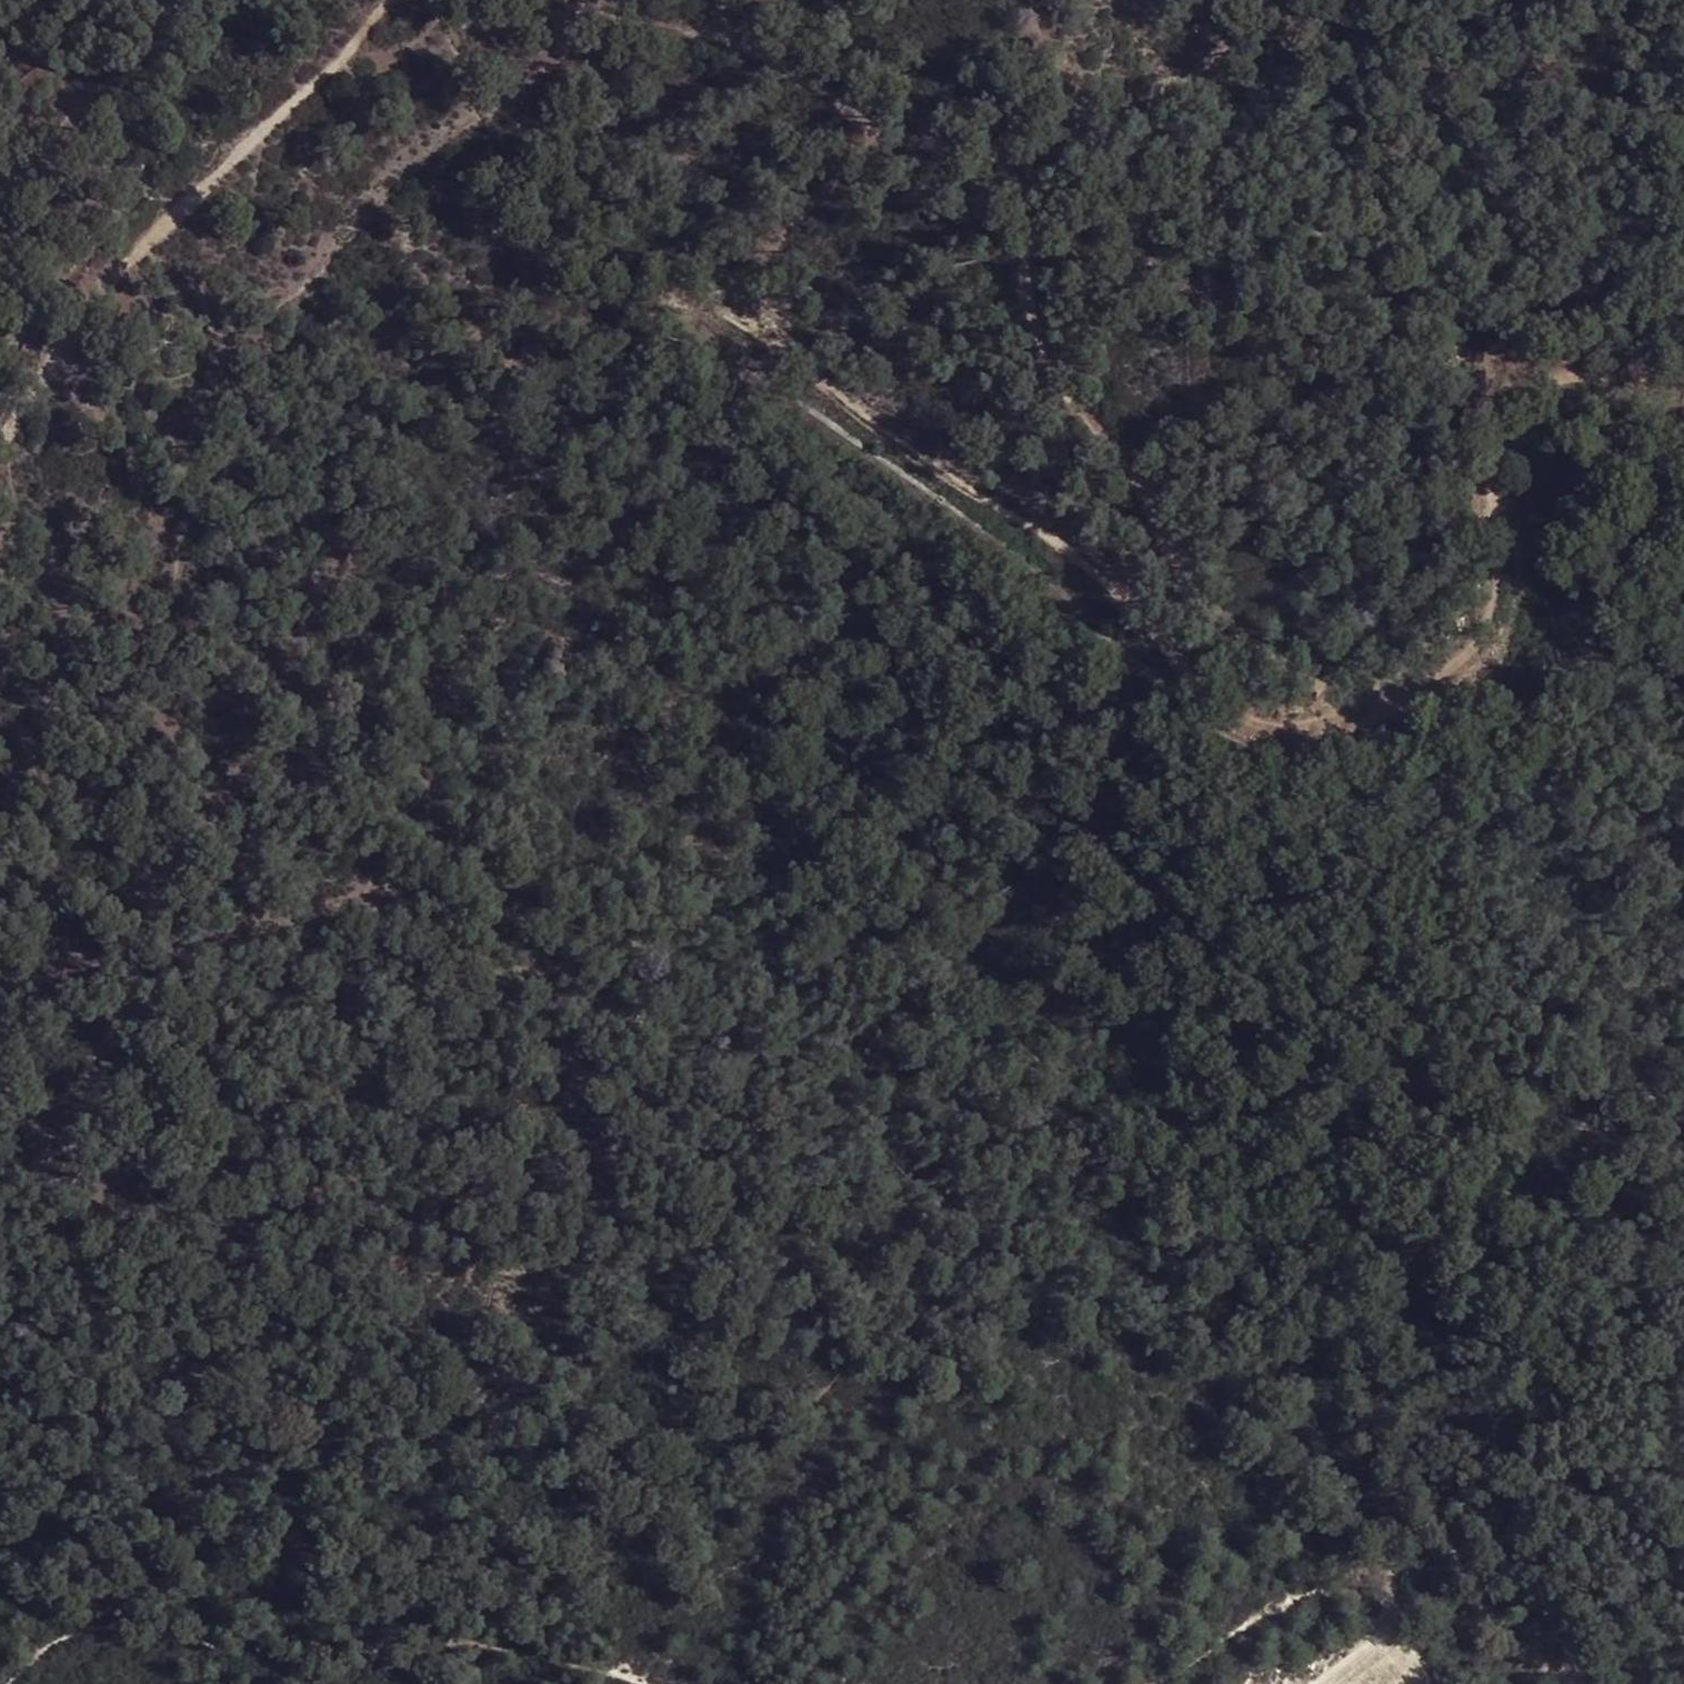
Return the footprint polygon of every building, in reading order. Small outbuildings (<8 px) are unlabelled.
[(155,346),(159,347),(159,346),(163,345),(166,342),(167,339),(166,335),(165,332),(161,329),(158,328),(154,329),(151,331),(149,333),(148,338),(149,340),(150,342),(152,345),(155,346)]
